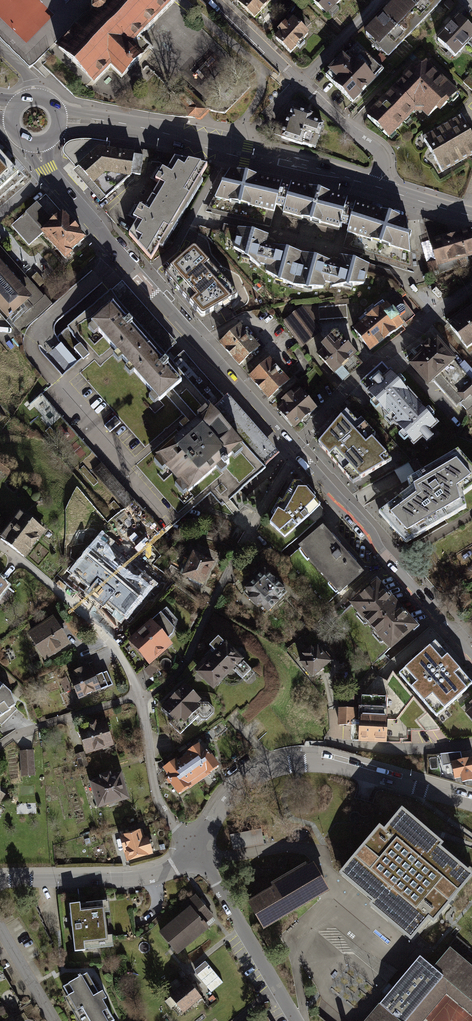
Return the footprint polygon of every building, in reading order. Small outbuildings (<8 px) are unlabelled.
[(73,0),(0,0),(0,40),(31,71),(87,15),(73,0)] [(98,1),(96,1),(91,5),(92,12),(93,13),(58,48),(95,83),(110,67),(121,78),(151,47),(140,37),(175,1),(174,0),(98,0),(98,1)] [(241,12),(256,25),(274,6),(267,0),(252,0),(241,12)] [(315,6),(329,20),(348,0),(321,0),(315,6)] [(447,7),(440,0),(411,0),(368,45),(390,66),(447,7)] [(458,8),(452,16),(460,23),(466,15),(458,8)] [(459,65),(471,51),(471,34),(465,27),(443,49),(459,65)] [(295,29),(277,48),(292,61),(309,42),(295,29)] [(360,55),(330,86),(356,111),(386,80),(360,55)] [(426,67),(367,125),(387,146),(421,112),(432,123),(457,99),(426,67)] [(312,116),(292,109),(289,117),(288,117),(286,123),(279,120),(274,134),(282,137),(281,138),(302,145),(302,144),(312,148),(312,147),(315,148),(323,125),(310,121),(312,116)] [(443,173),(471,155),(471,141),(463,127),(428,148),(443,173)] [(76,168),(73,171),(100,203),(131,177),(131,174),(140,176),(143,156),(108,150),(109,143),(100,142),(93,141),(86,140),(77,141),(70,142),(65,145),(63,149),(63,154),(76,168)] [(18,173),(0,152),(0,188),(18,173)] [(208,165),(173,156),(165,170),(160,167),(153,179),(158,182),(142,207),(138,204),(131,216),(135,219),(127,233),(151,260),(208,165)] [(229,168),(205,211),(270,227),(276,205),(279,206),(283,207),(281,215),(339,230),(340,224),(344,225),(348,226),(343,248),(414,273),(406,218),(354,202),(354,204),(350,203),(346,202),(347,197),(291,182),(289,186),(285,184),(281,184),(282,181),(255,175),(229,168)] [(62,212),(46,194),(36,203),(31,198),(16,211),(21,216),(11,226),(29,246),(43,233),(41,230),(62,212)] [(72,250),(87,237),(63,210),(62,212),(41,230),(43,233),(66,259),(74,252),(72,250)] [(424,218),(423,220),(429,240),(448,234),(446,225),(424,218)] [(429,240),(429,241),(435,261),(437,267),(438,267),(468,258),(471,256),(471,231),(471,227),(448,234),(429,240)] [(268,235),(237,228),(232,247),(277,280),(307,288),(364,283),(369,265),(339,256),(336,265),(330,263),(330,261),(271,245),(271,247),(265,245),(268,235)] [(435,261),(429,241),(421,243),(426,263),(435,261)] [(0,248),(0,313),(22,337),(55,306),(0,248)] [(238,296),(197,252),(194,251),(192,252),(167,273),(165,275),(166,278),(200,316),(203,318),(205,318),(237,299),(238,298),(238,296)] [(438,267),(440,273),(470,264),(468,258),(438,267)] [(437,267),(435,261),(426,263),(430,277),(440,274),(440,273),(438,267),(437,267)] [(121,299),(114,291),(70,330),(90,353),(73,367),(57,381),(44,393),(165,530),(212,489),(224,502),(281,453),(228,393),(224,396),(184,351),(179,356),(175,352),(171,347),(176,342),(131,290),(121,299)] [(368,318),(352,330),(370,353),(404,327),(399,320),(400,319),(393,310),(392,311),(387,304),(386,305),(382,300),(364,314),(368,318)] [(319,307),(303,307),(315,322),(316,321),(347,319),(346,305),(319,307)] [(445,324),(469,356),(471,353),(471,305),(445,324)] [(303,306),(284,321),(303,346),(323,332),(315,322),(303,307),(303,306)] [(240,328),(221,344),(240,366),(259,350),(240,328)] [(357,356),(336,333),(320,348),(322,350),(315,357),(334,376),(335,375),(343,382),(362,364),(355,357),(357,356)] [(457,364),(434,338),(407,362),(430,388),(457,364)] [(269,361),(250,379),(268,398),(287,380),(269,361)] [(407,439),(414,446),(422,438),(428,444),(434,438),(430,433),(439,425),(436,422),(434,423),(430,418),(433,414),(428,409),(425,412),(422,408),(423,407),(407,390),(406,391),(402,386),(405,383),(400,377),(396,380),(382,364),(372,373),(359,385),(365,392),(364,393),(369,398),(370,397),(373,401),(370,404),(376,410),(379,408),(382,412),(381,413),(386,418),(384,419),(390,426),(392,424),(401,433),(399,435),(404,441),(407,439)] [(276,410),(294,430),(316,410),(299,390),(293,396),(290,393),(280,402),(283,405),(276,410)] [(341,419),(318,445),(353,484),(392,462),(372,441),(366,447),(341,419)] [(378,514),(406,544),(466,509),(463,496),(471,489),(471,467),(459,453),(408,482),(410,491),(378,514)] [(96,473),(126,505),(134,497),(104,465),(96,473)] [(293,484),(270,525),(284,540),(321,507),(313,499),(315,498),(308,489),(306,491),(299,484),(293,484)] [(46,531),(20,512),(2,536),(28,555),(46,531)] [(322,528),(298,549),(339,595),(363,575),(322,528)] [(217,562),(194,551),(182,575),(205,586),(217,562)] [(287,594),(263,570),(244,590),(251,596),(247,600),(256,609),(260,605),(268,613),(287,594)] [(376,583),(352,604),(391,648),(415,627),(376,583)] [(45,661),(72,645),(54,617),(28,633),(45,661)] [(152,620),(128,640),(150,665),(174,645),(152,620)] [(252,669),(227,643),(197,673),(215,691),(236,670),(243,678),(252,669)] [(400,676),(436,719),(471,689),(471,686),(438,645),(400,676)] [(331,664),(317,647),(313,651),(311,648),(302,656),(305,659),(299,664),(312,680),(331,664)] [(74,675),(69,677),(78,699),(101,690),(91,667),(85,670),(84,668),(73,672),(74,675)] [(16,706),(10,693),(0,683),(0,717),(16,706)] [(179,734),(207,709),(185,685),(157,710),(179,734)] [(360,727),(359,743),(385,744),(385,742),(385,720),(386,697),(361,696),(360,722),(360,723),(360,727)] [(356,710),(338,709),(337,727),(352,727),(352,726),(352,722),(356,722),(356,710)] [(92,759),(116,752),(109,724),(80,731),(86,753),(76,755),(80,773),(95,769),(92,759)] [(183,799),(222,772),(203,746),(165,773),(183,799)] [(35,776),(34,750),(20,751),(21,777),(35,776)] [(471,776),(471,760),(462,762),(451,764),(455,779),(461,778),(462,784),(471,781),(471,778),(471,776)] [(98,815),(131,804),(121,773),(87,784),(98,815)] [(378,829),(341,873),(373,901),(369,905),(410,939),(428,918),(432,922),(469,878),(438,852),(441,848),(400,812),(382,833),(378,829)] [(262,829),(230,835),(233,851),(264,844),(262,829)] [(145,847),(141,831),(123,835),(124,839),(121,840),(124,852),(127,851),(130,863),(155,856),(152,845),(145,847)] [(332,895),(316,869),(251,906),(267,935),(332,895)] [(160,929),(182,957),(212,933),(207,926),(216,919),(199,898),(160,929)] [(111,905),(71,908),(76,956),(115,952),(111,905)] [(382,1002),(405,1020),(422,1020),(446,992),(471,1014),(471,967),(450,948),(433,968),(420,956),(382,1002)] [(209,959),(195,967),(209,992),(223,984),(209,959)] [(64,991),(81,1020),(115,1020),(90,976),(64,991)] [(190,979),(171,995),(185,1012),(204,996),(190,979)] [(382,1002),(365,1020),(405,1020),(382,1002)] [(266,1012),(250,1020),(271,1020),(266,1012)]
